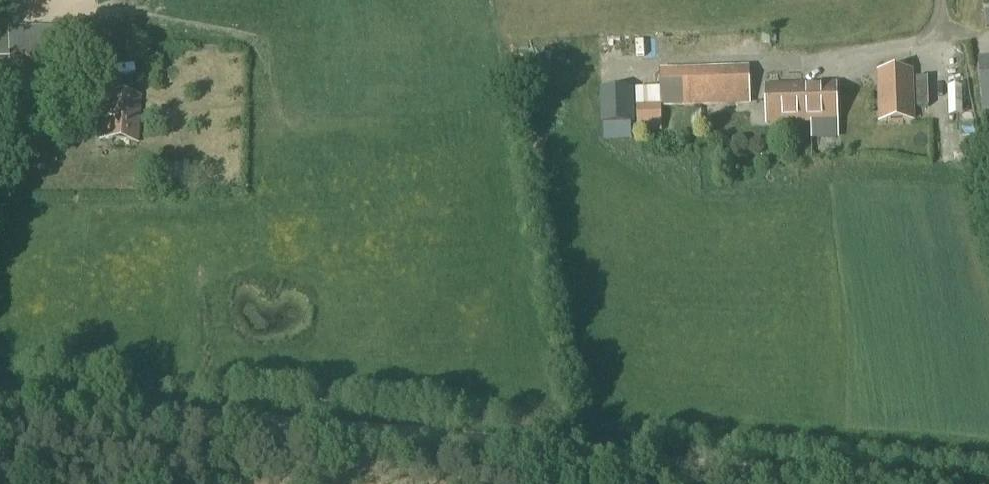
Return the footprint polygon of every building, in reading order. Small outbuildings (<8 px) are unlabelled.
[(65,62),(64,44),(5,45),(5,63),(65,62)] [(660,91),(635,92),(637,123),(638,135),(642,135),(662,134),(661,108),(683,108),(723,107),(723,106),(749,105),(749,93),(749,68),(726,68),(700,69),(680,70),(659,71),(660,91)] [(912,121),(910,73),(878,74),(880,122),(912,121)] [(766,89),(767,124),(836,122),(835,87),(766,89)] [(629,92),(602,93),(603,125),(631,123),(631,122),(629,92)] [(135,143),(139,97),(104,95),(100,140),(135,143)]
